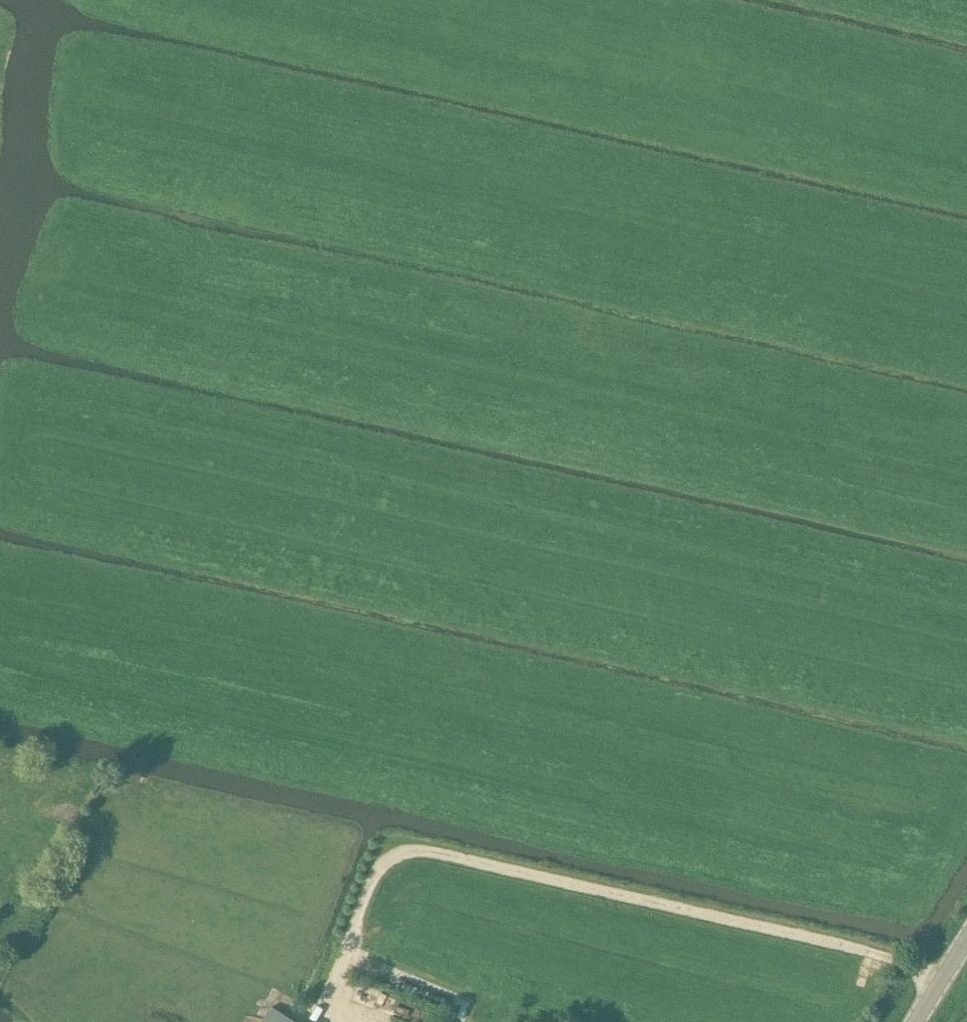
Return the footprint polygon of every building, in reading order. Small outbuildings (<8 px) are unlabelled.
[(272,1006),(262,1021),(298,1021),(272,1006)]
